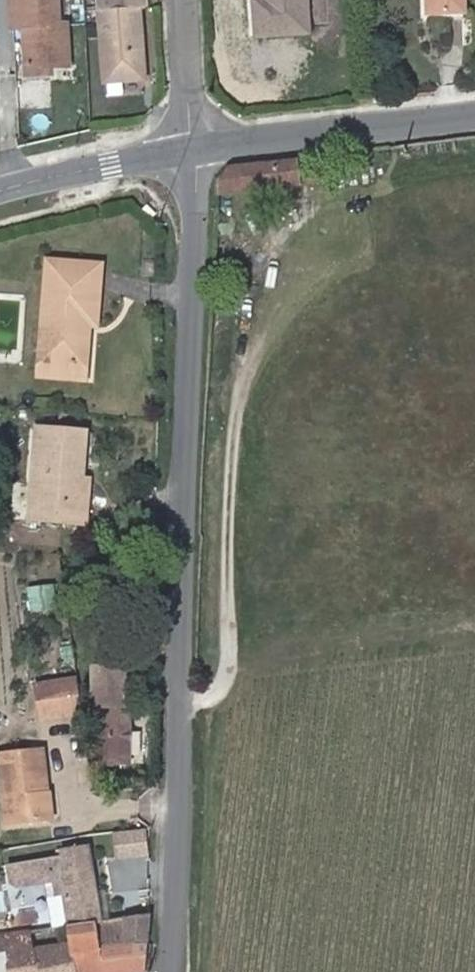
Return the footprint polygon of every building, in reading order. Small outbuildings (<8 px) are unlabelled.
[(58,0),(10,0),(12,29),(24,28),(26,76),(51,75),(51,67),(69,66),(67,25),(59,25),(58,0)] [(74,17),(74,0),(63,0),(63,17),(74,17)] [(140,9),(146,9),(145,0),(99,0),(104,82),(144,79),(140,9)] [(306,0),(257,0),(253,0),(256,37),(266,36),(308,33),(306,0)] [(463,0),(428,0),(429,13),(463,12),(463,0)] [(300,184),(314,182),(311,156),(298,158),(230,166),(218,182),(218,194),(300,184)] [(95,324),(100,266),(49,262),(41,361),(84,365),(87,323),(95,324)] [(83,378),(84,365),(41,361),(40,375),(83,378)] [(82,480),(86,432),(36,429),(31,501),(50,503),(49,521),(85,524),(88,481),(82,480)] [(49,521),(50,503),(31,501),(29,519),(49,521)] [(58,605),(55,586),(26,590),(29,609),(58,605)] [(74,665),(71,645),(61,647),(63,667),(74,665)] [(130,764),(130,707),(124,707),(124,669),(94,669),(94,725),(99,725),(99,764),(130,764)] [(81,713),(76,679),(36,685),(41,718),(81,713)] [(42,750),(0,754),(0,766),(6,825),(50,820),(42,750)] [(150,827),(116,830),(118,856),(152,853),(150,827)] [(89,844),(60,850),(61,857),(8,866),(11,885),(43,880),(51,928),(68,926),(96,922),(99,948),(146,944),(149,914),(102,922),(89,844)] [(96,922),(68,926),(70,943),(74,971),(102,971),(99,948),(96,922)] [(70,943),(31,949),(28,932),(0,936),(0,971),(74,971),(70,943)] [(146,944),(99,948),(102,971),(143,971),(146,944)]
